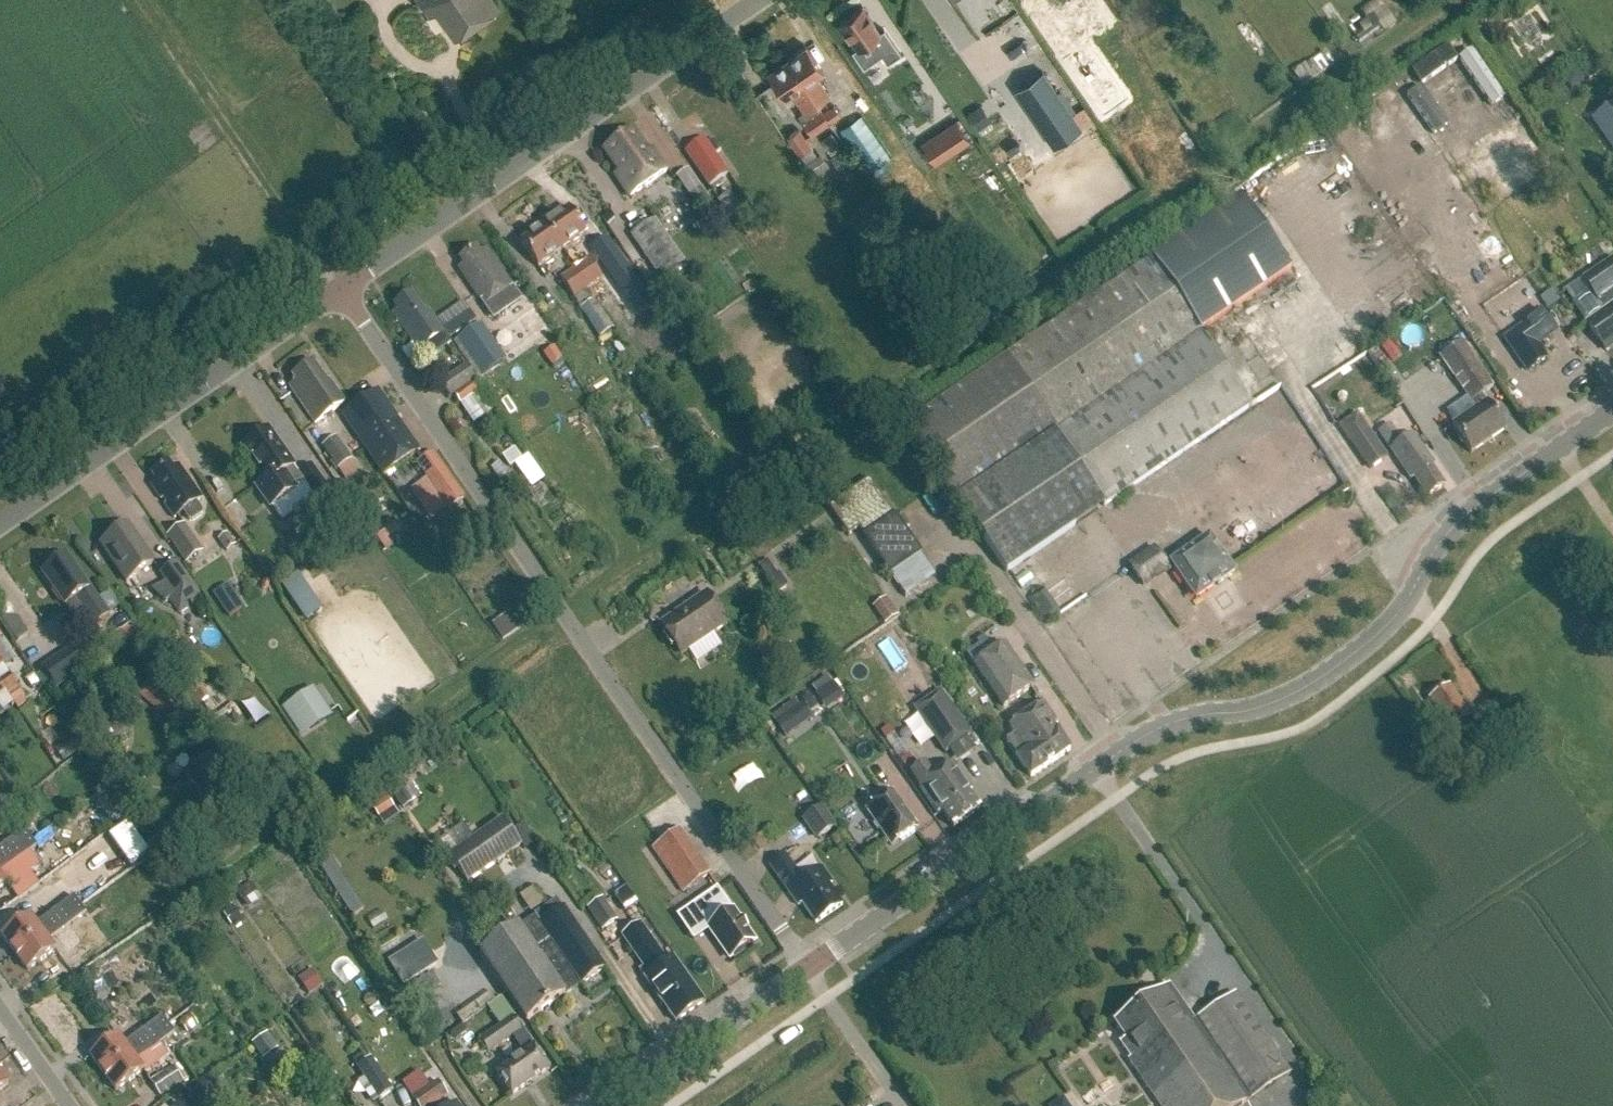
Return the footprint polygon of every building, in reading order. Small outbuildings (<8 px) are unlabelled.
[(429,17),(436,12),(454,38),(499,7),(494,0),(417,0),(429,17)] [(862,7),(839,23),(856,48),(852,51),(863,68),(881,56),(887,64),(901,54),(884,29),(879,32),(862,7)] [(1428,59),(1445,52),(1440,41),(1423,49),(1428,59)] [(786,59),(817,105),(829,96),(816,76),(823,72),(806,46),(786,59)] [(1298,67),(1309,82),(1335,64),(1325,48),(1298,67)] [(798,115),(811,134),(829,122),(823,113),(817,105),(786,59),(767,73),(784,98),(792,93),(804,111),(798,115)] [(1042,71),(1021,86),(1060,143),(1081,129),(1042,71)] [(1578,71),(1566,80),(1575,92),(1587,83),(1578,71)] [(823,113),(829,122),(840,115),(834,105),(823,113)] [(979,107),(968,114),(978,129),(989,122),(979,107)] [(1593,122),(1612,152),(1612,108),(1593,122)] [(953,120),(919,142),(933,164),(967,142),(953,120)] [(798,128),(787,135),(798,152),(809,144),(798,128)] [(604,150),(620,173),(616,176),(630,197),(668,171),(652,150),(648,153),(633,131),(604,150)] [(833,132),(822,139),(832,154),(843,146),(833,132)] [(682,151),(707,186),(728,172),(703,136),(682,151)] [(716,154),(722,150),(724,148),(717,138),(715,139),(708,144),(716,154)] [(844,149),(831,157),(839,169),(852,160),(844,149)] [(820,152),(805,162),(814,176),(830,165),(820,152)] [(852,165),(843,170),(850,180),(858,174),(852,165)] [(691,197),(695,202),(705,195),(702,190),(703,189),(689,168),(676,177),(690,197),(691,197)] [(715,201),(729,222),(745,211),(735,197),(741,193),(737,187),(715,201)] [(1004,360),(907,426),(1007,574),(1010,572),(1104,507),(1251,407),(1234,380),(1201,332),(1291,270),(1242,198),(1152,259),(1004,360)] [(545,226),(562,251),(586,235),(569,210),(545,226)] [(652,217),(627,234),(659,282),(685,265),(652,217)] [(520,243),(538,268),(562,251),(545,226),(520,243)] [(464,267),(459,270),(484,307),(513,287),(487,250),(481,255),(477,249),(459,261),(464,267)] [(588,258),(573,268),(594,298),(607,290),(600,279),(602,278),(588,258)] [(1607,352),(1612,348),(1612,260),(1584,280),(1607,312),(1588,325),(1607,352)] [(587,288),(573,268),(559,278),(573,298),(587,288)] [(1582,280),(1568,289),(1576,301),(1589,292),(1582,280)] [(426,346),(433,357),(451,345),(428,312),(425,314),(411,294),(395,306),(398,310),(393,314),(419,351),(426,346)] [(469,312),(444,330),(451,339),(475,322),(469,312)] [(1537,345),(1558,330),(1546,312),(1506,340),(1528,372),(1547,359),(1537,345)] [(481,326),(457,342),(483,379),(507,363),(481,326)] [(1452,427),(1471,454),(1505,430),(1486,403),(1481,396),(1493,387),(1462,342),(1439,357),(1476,410),(1452,427)] [(555,348),(543,356),(551,368),(563,360),(555,348)] [(289,387),(315,424),(345,404),(330,382),(328,384),(314,363),(292,378),(296,383),(289,387)] [(1230,371),(1243,394),(1253,388),(1240,366),(1230,371)] [(466,367),(441,384),(451,398),(455,396),(476,381),(466,367)] [(476,381),(455,396),(461,404),(482,389),(476,381)] [(378,392),(343,416),(384,477),(420,452),(378,392)] [(1410,481),(1413,479),(1427,499),(1444,487),(1431,467),(1432,463),(1413,436),(1402,443),(1390,425),(1378,433),(1391,451),(1390,451),(1410,481)] [(1349,440),(1368,470),(1388,457),(1369,427),(1349,440)] [(294,468),(268,430),(243,448),(266,480),(256,487),(271,508),(305,485),(316,500),(329,491),(311,466),(298,475),(294,468)] [(338,436),(324,446),(350,483),(355,479),(346,465),(354,459),(338,436)] [(497,447),(522,483),(536,473),(511,438),(497,447)] [(1310,447),(1299,453),(1310,472),(1321,466),(1310,447)] [(417,465),(448,510),(464,499),(433,454),(417,465)] [(174,517),(183,511),(189,519),(192,520),(200,514),(201,511),(195,503),(201,498),(179,466),(173,471),(168,463),(152,474),(157,481),(152,485),(174,517)] [(869,481),(830,509),(849,536),(859,529),(891,576),(921,555),(895,517),(895,518),(869,481)] [(168,536),(186,563),(202,552),(184,525),(168,536)] [(101,545),(127,583),(154,565),(128,527),(101,545)] [(219,540),(227,552),(234,546),(226,535),(219,540)] [(1235,574),(1209,537),(1170,564),(1196,601),(1235,574)] [(1168,569),(1154,549),(1129,566),(1143,586),(1168,569)] [(66,556),(42,573),(65,606),(76,598),(85,611),(100,601),(90,588),(89,589),(66,556)] [(757,567),(776,593),(787,585),(778,573),(776,575),(766,560),(757,567)] [(165,598),(175,613),(198,597),(174,563),(156,575),(170,595),(165,598)] [(281,587),(306,623),(322,612),(298,576),(281,587)] [(660,625),(682,656),(727,626),(706,594),(660,625)] [(896,617),(882,597),(868,607),(882,627),(896,617)] [(243,609),(237,598),(221,608),(228,619),(243,609)] [(515,611),(493,626),(503,640),(525,624),(515,611)] [(966,655),(1003,709),(1035,688),(1005,645),(994,652),(984,638),(977,643),(979,646),(966,655)] [(76,645),(45,666),(59,688),(91,667),(76,645)] [(19,683),(11,673),(0,682),(0,697),(19,683)] [(1466,700),(1476,694),(1464,676),(1455,683),(1466,700)] [(833,681),(815,694),(825,708),(843,695),(833,681)] [(1429,698),(1450,730),(1471,716),(1449,685),(1429,698)] [(971,735),(940,690),(912,708),(943,754),(971,735)] [(299,734),(323,718),(309,696),(293,707),(298,714),(290,720),(299,734)] [(1018,759),(1031,778),(1070,752),(1055,729),(1058,727),(1043,706),(1010,728),(1015,736),(1006,742),(1018,759)] [(774,725),(784,739),(798,729),(788,715),(774,725)] [(887,750),(901,743),(894,730),(880,737),(887,750)] [(905,767),(921,757),(914,746),(898,755),(905,767)] [(938,815),(942,813),(953,829),(980,811),(968,794),(972,792),(953,764),(934,777),(925,763),(910,773),(920,787),(919,788),(938,815)] [(391,791),(403,809),(413,802),(404,788),(403,789),(400,785),(391,791)] [(917,829),(892,793),(867,811),(892,846),(917,829)] [(371,808),(378,818),(394,808),(387,798),(371,808)] [(797,821),(811,842),(832,828),(819,807),(797,821)] [(504,818),(451,855),(470,882),(524,845),(514,831),(504,818)] [(679,831),(653,849),(683,894),(709,876),(679,831)] [(30,840),(24,832),(0,849),(0,862),(30,840)] [(0,862),(0,889),(6,884),(18,900),(39,884),(30,872),(39,865),(30,853),(37,848),(30,840),(0,862)] [(802,904),(816,924),(842,906),(828,886),(832,883),(822,869),(803,882),(785,856),(770,866),(799,906),(802,904)] [(319,864),(326,875),(338,868),(331,857),(319,864)] [(521,906),(536,896),(525,878),(510,888),(521,906)] [(97,906),(100,909),(117,896),(108,885),(91,899),(97,906)] [(696,905),(711,927),(708,928),(730,959),(754,943),(741,925),(743,924),(734,911),(732,912),(717,891),(696,905)] [(344,904),(351,915),(363,907),(356,896),(344,904)] [(90,897),(79,906),(86,915),(97,906),(91,899),(90,897)] [(1,937),(14,954),(79,906),(73,898),(36,925),(29,916),(1,937)] [(535,918),(519,929),(564,995),(580,985),(581,986),(605,969),(563,908),(562,909),(556,900),(534,916),(535,918)] [(616,921),(601,900),(585,910),(600,932),(616,921)] [(14,954),(27,972),(55,951),(48,942),(86,915),(79,906),(14,954)] [(87,947),(104,926),(92,916),(74,937),(87,947)] [(639,972),(675,1023),(703,1003),(673,959),(667,963),(640,924),(622,937),(644,969),(639,972)] [(493,945),(480,954),(527,1023),(565,996),(564,995),(519,929),(518,927),(505,936),(503,933),(491,942),(493,945)] [(388,961),(403,986),(439,964),(423,939),(388,961)] [(98,976),(105,986),(124,974),(117,963),(98,976)] [(294,987),(311,981),(305,963),(287,970),(294,987)] [(1125,1038),(1120,1042),(1131,1057),(1128,1059),(1161,1105),(1240,1105),(1290,1072),(1236,993),(1194,1021),(1169,984),(1114,1022),(1125,1038)] [(510,1010),(496,1020),(501,1027),(513,1018),(515,1017),(510,1010)] [(190,1014),(179,1022),(187,1034),(198,1026),(190,1014)] [(480,1041),(488,1053),(522,1031),(513,1018),(501,1027),(480,1041)] [(118,1037),(90,1057),(103,1075),(168,1027),(162,1019),(146,1030),(139,1021),(118,1036),(118,1037)] [(168,1027),(103,1075),(116,1092),(144,1072),(137,1062),(160,1046),(174,1035),(168,1027)] [(277,1049),(267,1035),(253,1044),(263,1058),(277,1049)] [(160,1046),(137,1062),(144,1072),(146,1074),(169,1058),(160,1046)] [(495,1074),(511,1097),(549,1071),(534,1048),(495,1074)] [(349,1064),(374,1103),(389,1093),(364,1055),(349,1064)] [(173,1067),(150,1082),(160,1097),(183,1082),(173,1067)] [(9,1086),(0,1074),(0,1092),(9,1086)] [(415,1105),(434,1105),(447,1097),(436,1081),(426,1088),(423,1083),(407,1094),(415,1105)]
